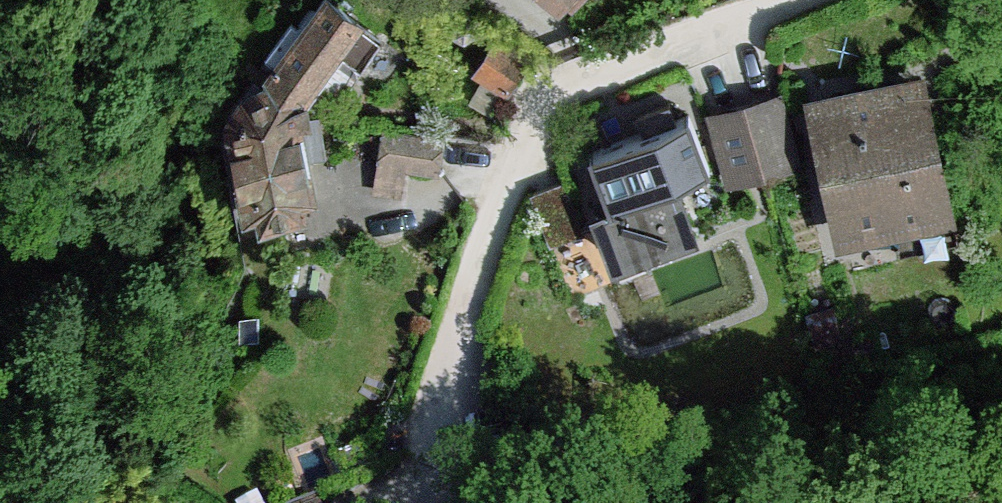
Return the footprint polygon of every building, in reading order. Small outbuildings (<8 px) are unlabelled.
[(329,0),(325,0),(303,31),(280,63),(267,82),(295,104),(302,94),(313,80),(357,21),(329,0)] [(381,39),(357,21),(313,80),(337,97),(381,39)] [(280,63),(303,31),(293,23),(270,56),(280,63)] [(527,58),(501,42),(482,72),(508,88),(527,58)] [(267,82),(238,115),(259,224),(305,214),(295,161),(287,118),(307,114),(305,101),(302,94),(295,104),(267,82)] [(941,209),(915,84),(821,106),(848,228),(941,209)] [(782,99),(746,108),(754,139),(765,170),(800,159),(782,99)] [(746,108),(712,118),(720,149),(754,139),(746,108)] [(317,112),(307,114),(287,118),(295,161),(323,156),(317,112)] [(674,181),(709,168),(688,117),(594,154),(613,204),(599,209),(618,259),(691,232),(674,181)] [(387,130),(381,162),(404,165),(438,170),(442,139),(387,130)] [(754,139),(720,149),(730,181),(765,170),(754,139)] [(583,231),(563,182),(532,194),(552,243),(583,231)]
